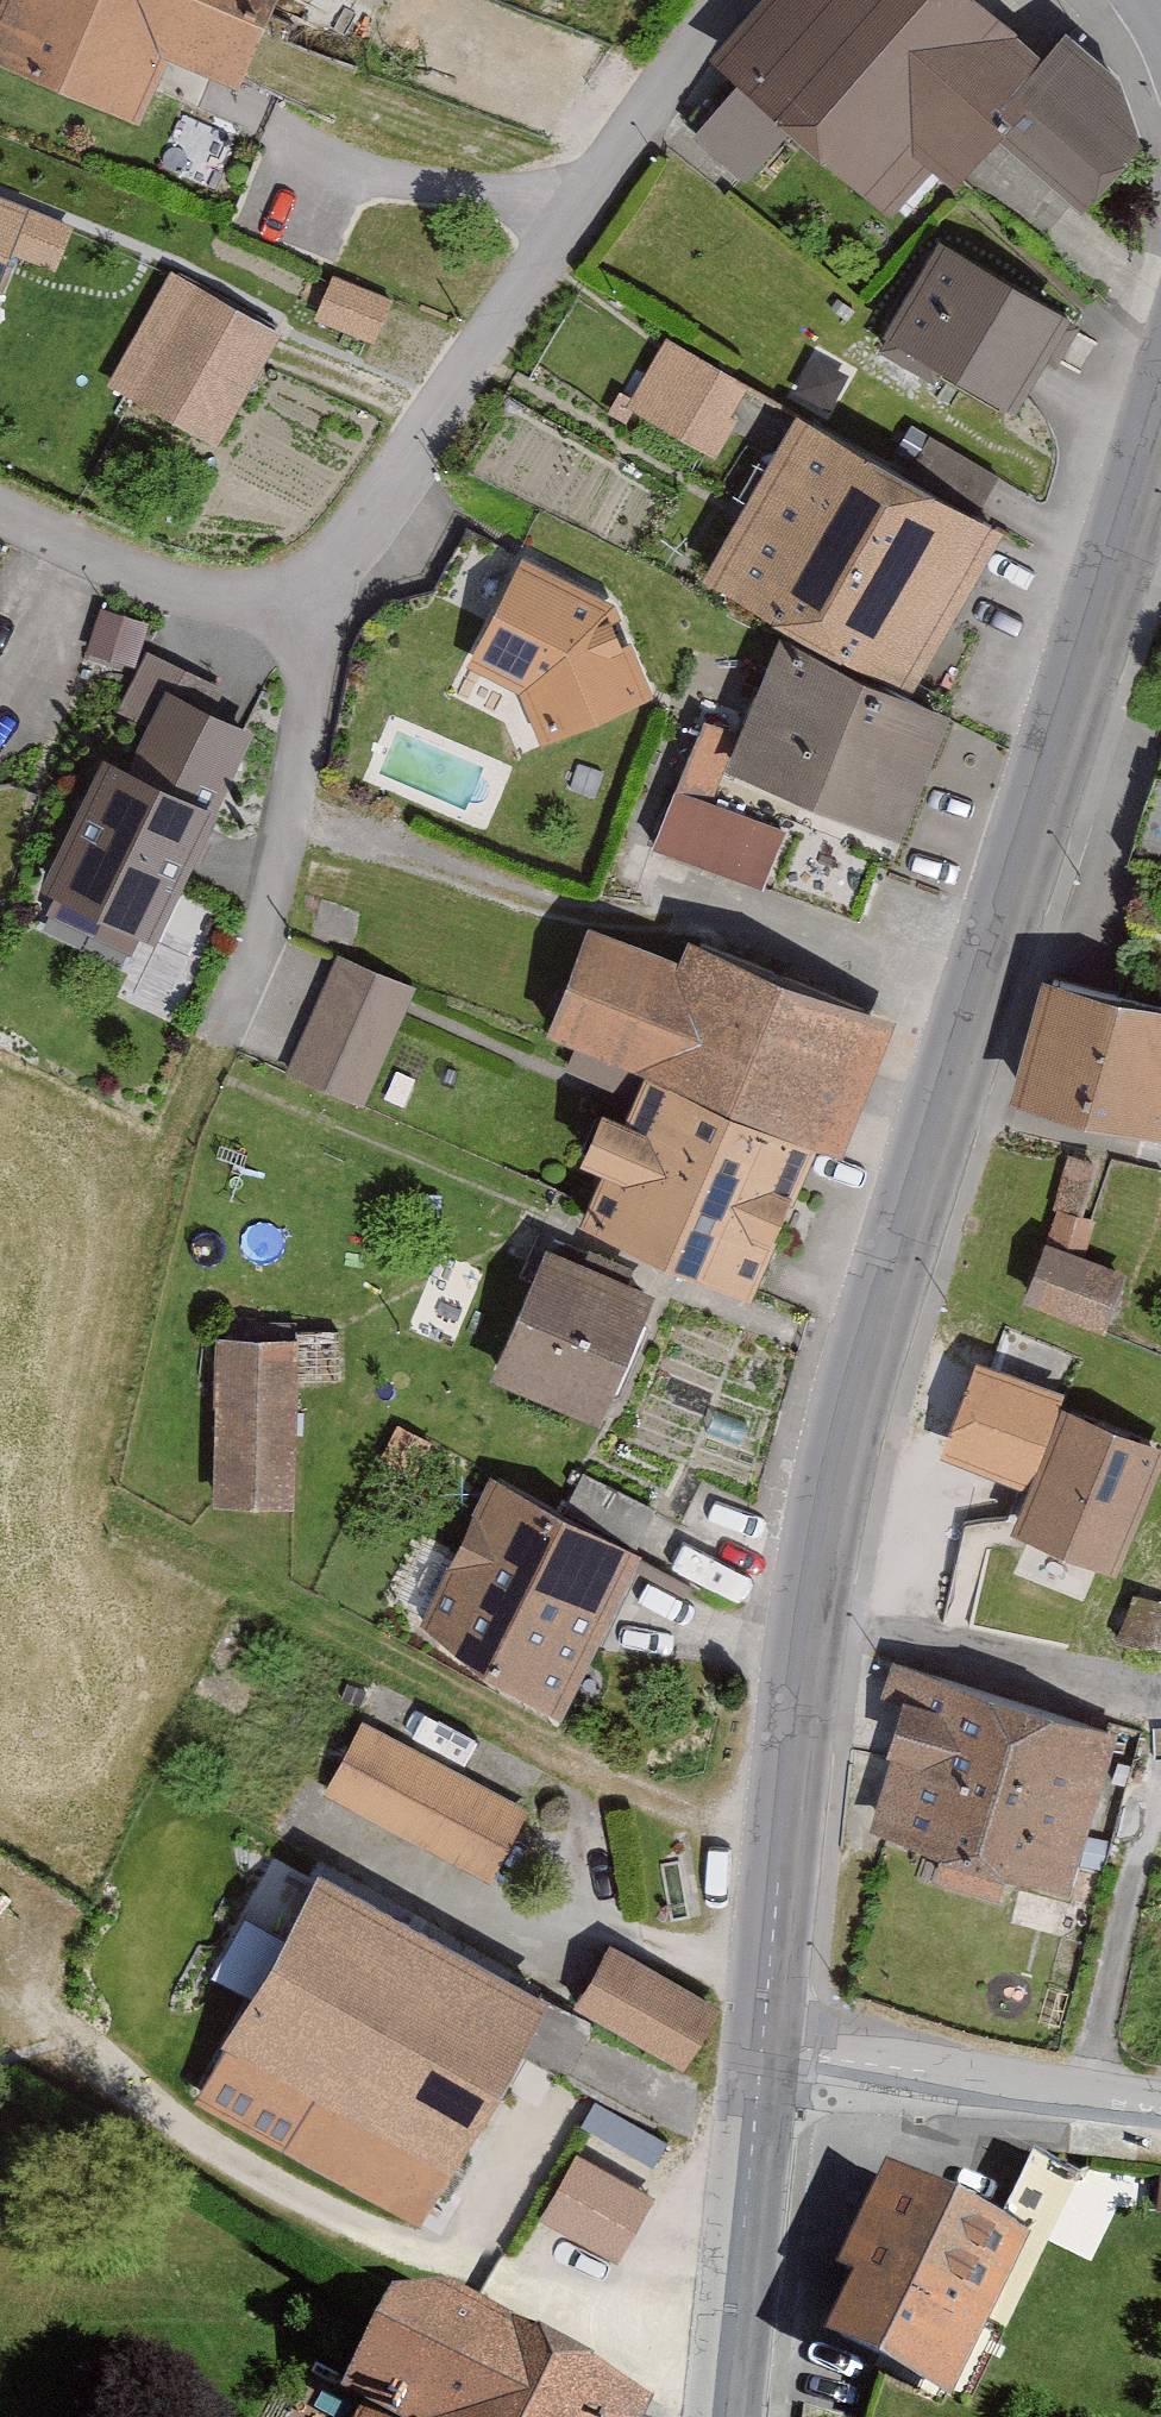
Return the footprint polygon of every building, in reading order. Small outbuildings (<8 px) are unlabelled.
[(1,38),(158,105),(179,56),(258,90),(296,0),(18,0),(1,38)] [(977,0),(758,0),(705,60),(736,88),(692,138),(742,183),(790,129),(887,214),(932,163),(960,188),(1003,139),(1081,207),(1137,144),(1121,85),(1064,34),(1043,58),(977,0)] [(25,216),(0,206),(0,279),(25,216)] [(16,259),(55,275),(74,230),(35,214),(16,259)] [(1061,319),(938,248),(884,341),(1006,412),(1061,319)] [(288,323),(199,276),(136,396),(225,442),(288,323)] [(315,323),(374,347),(393,303),(333,278),(315,323)] [(755,382),(669,332),(627,403),(713,454),(755,382)] [(713,582),(902,689),(992,529),(801,423),(713,582)] [(618,577),(500,519),(467,585),(573,636),(528,675),(543,719),(653,682),(618,577)] [(134,658),(148,615),(103,600),(89,643),(134,658)] [(0,602),(0,638),(14,608),(0,602)] [(950,714),(779,646),(729,769),(900,837),(950,714)] [(768,880),(793,817),(716,786),(740,727),(705,713),(656,835),(768,880)] [(230,804),(121,754),(63,883),(172,932),(230,804)] [(887,1025),(695,949),(686,971),(589,933),(547,1037),(651,1078),(807,1140),(837,1152),(887,1025)] [(415,980),(336,949),(287,1069),(366,1100),(415,980)] [(1057,981),(1026,1101),(1160,1136),(1160,1008),(1057,981)] [(807,1140),(651,1078),(630,1131),(602,1119),(584,1165),(609,1175),(590,1222),(747,1286),(807,1140)] [(1059,1214),(1078,1220),(1095,1167),(1070,1159),(1053,1212),(1059,1214)] [(1059,1214),(1048,1250),(1081,1262),(1091,1223),(1078,1220),(1059,1214)] [(1081,1262),(1048,1250),(1028,1301),(1101,1329),(1121,1278),(1081,1262)] [(651,1304),(545,1260),(496,1377),(602,1421),(651,1304)] [(294,1342),(219,1341),(218,1512),(293,1512),(294,1380),(339,1380),(340,1334),(294,1333),(294,1342)] [(1058,1404),(976,1375),(946,1457),(1020,1483),(1028,1486),(1058,1404)] [(1160,1452),(1069,1415),(1022,1532),(1112,1569),(1160,1452)] [(429,1444),(401,1428),(384,1459),(413,1475),(429,1444)] [(641,1551),(500,1481),(426,1629),(555,1721),(641,1551)] [(1111,1731),(894,1664),(884,1698),(910,1707),(870,1836),(1059,1895),(1111,1731)] [(531,1810),(365,1723),(327,1795),(493,1882),(531,1810)] [(543,2007),(319,1881),(197,2095),(421,2221),(543,2007)] [(258,1986),(290,1919),(252,1901),(220,1968),(258,1986)] [(716,2012),(609,1949),(575,2008),(682,2071),(716,2012)] [(1000,2217),(891,2162),(841,2261),(857,2269),(829,2324),(946,2383),(1025,2230),(1000,2217)] [(421,2269),(346,2416),(649,2416),(663,2391),(421,2269)]
